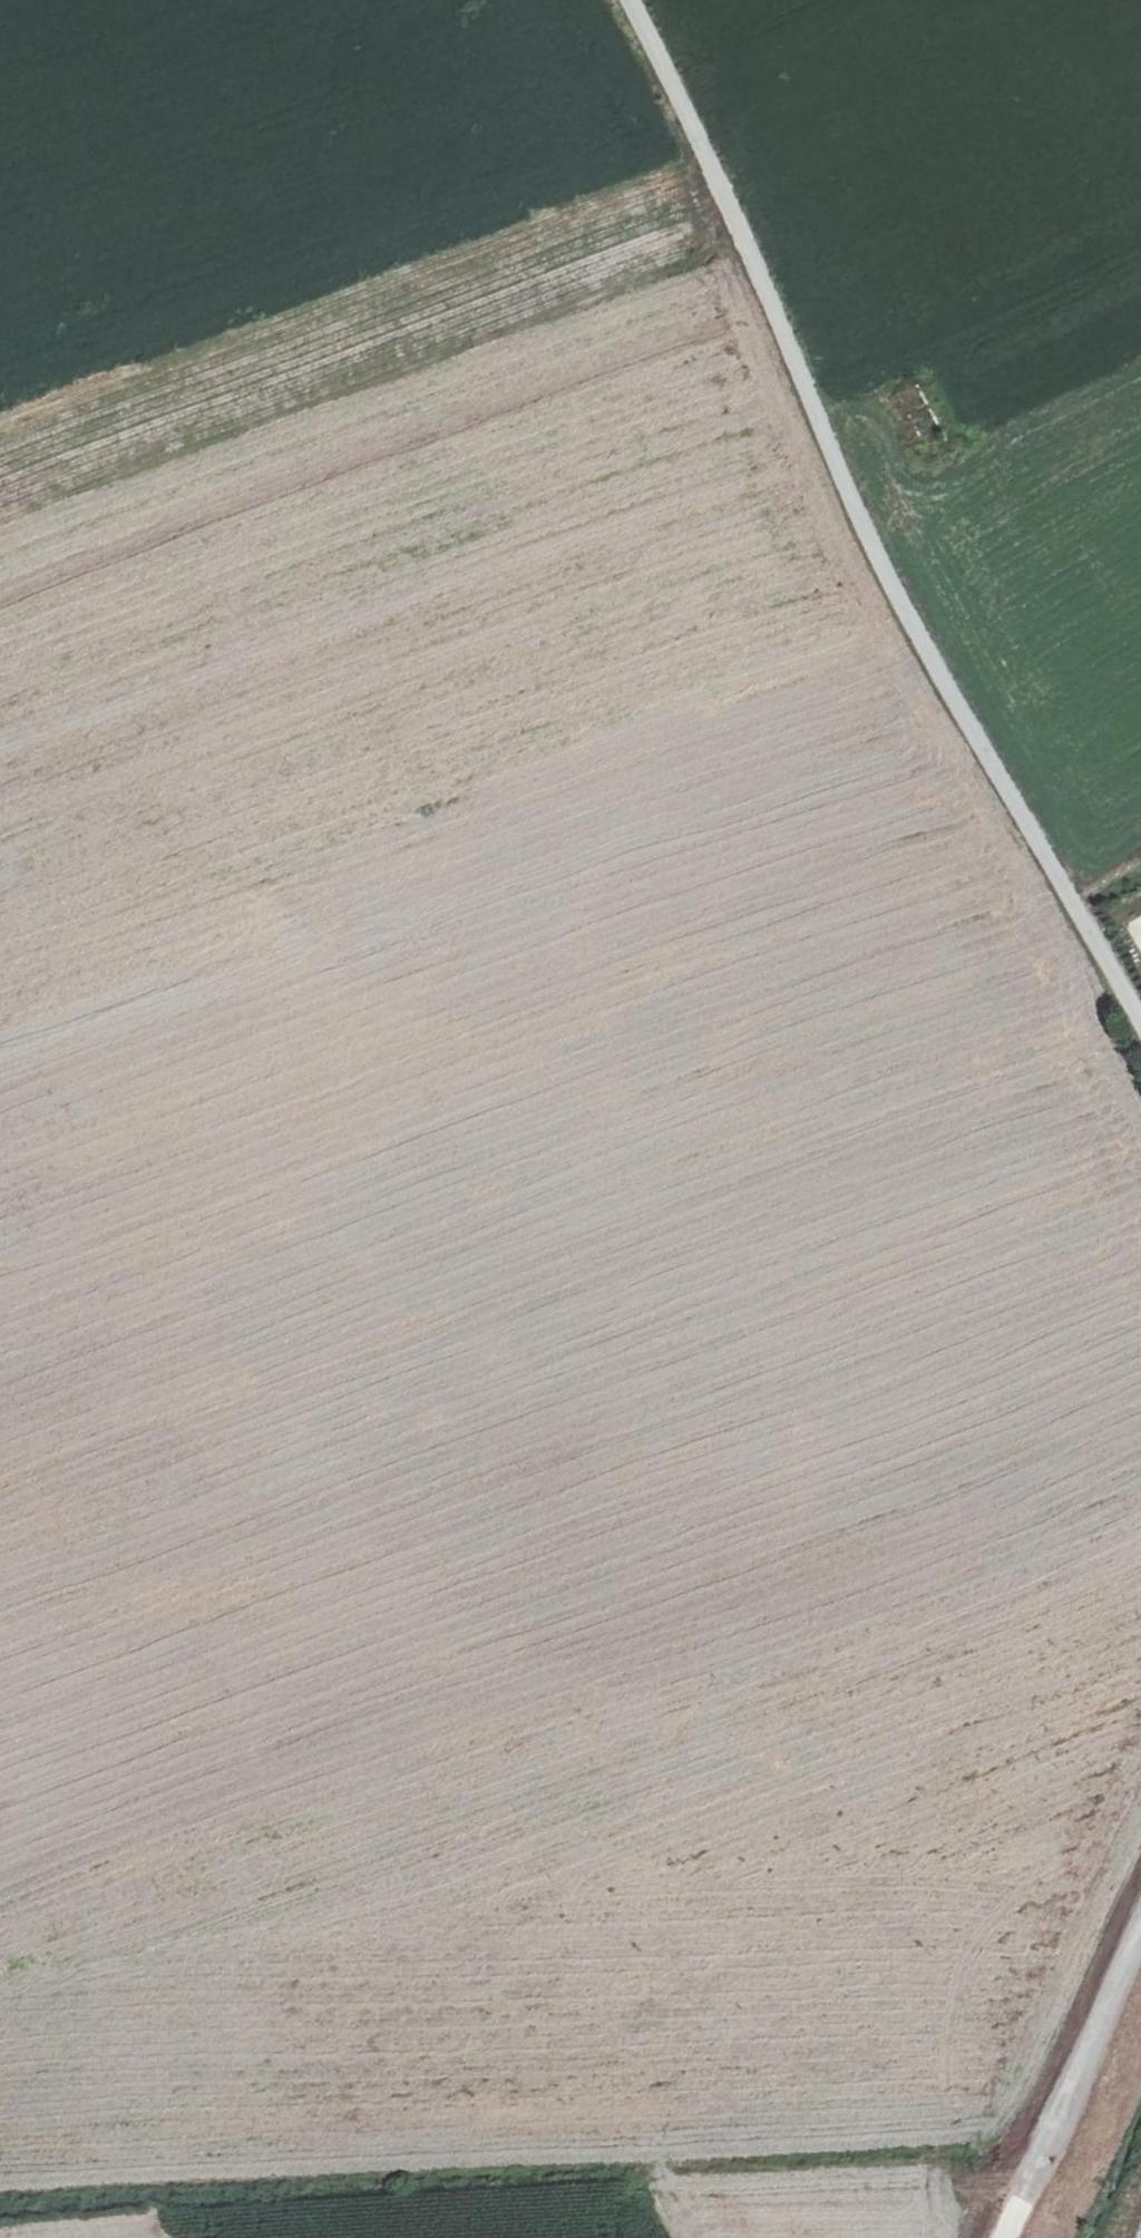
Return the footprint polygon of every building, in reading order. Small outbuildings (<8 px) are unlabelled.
[(1129,920),(1140,949),(1140,915),(1129,920)]
